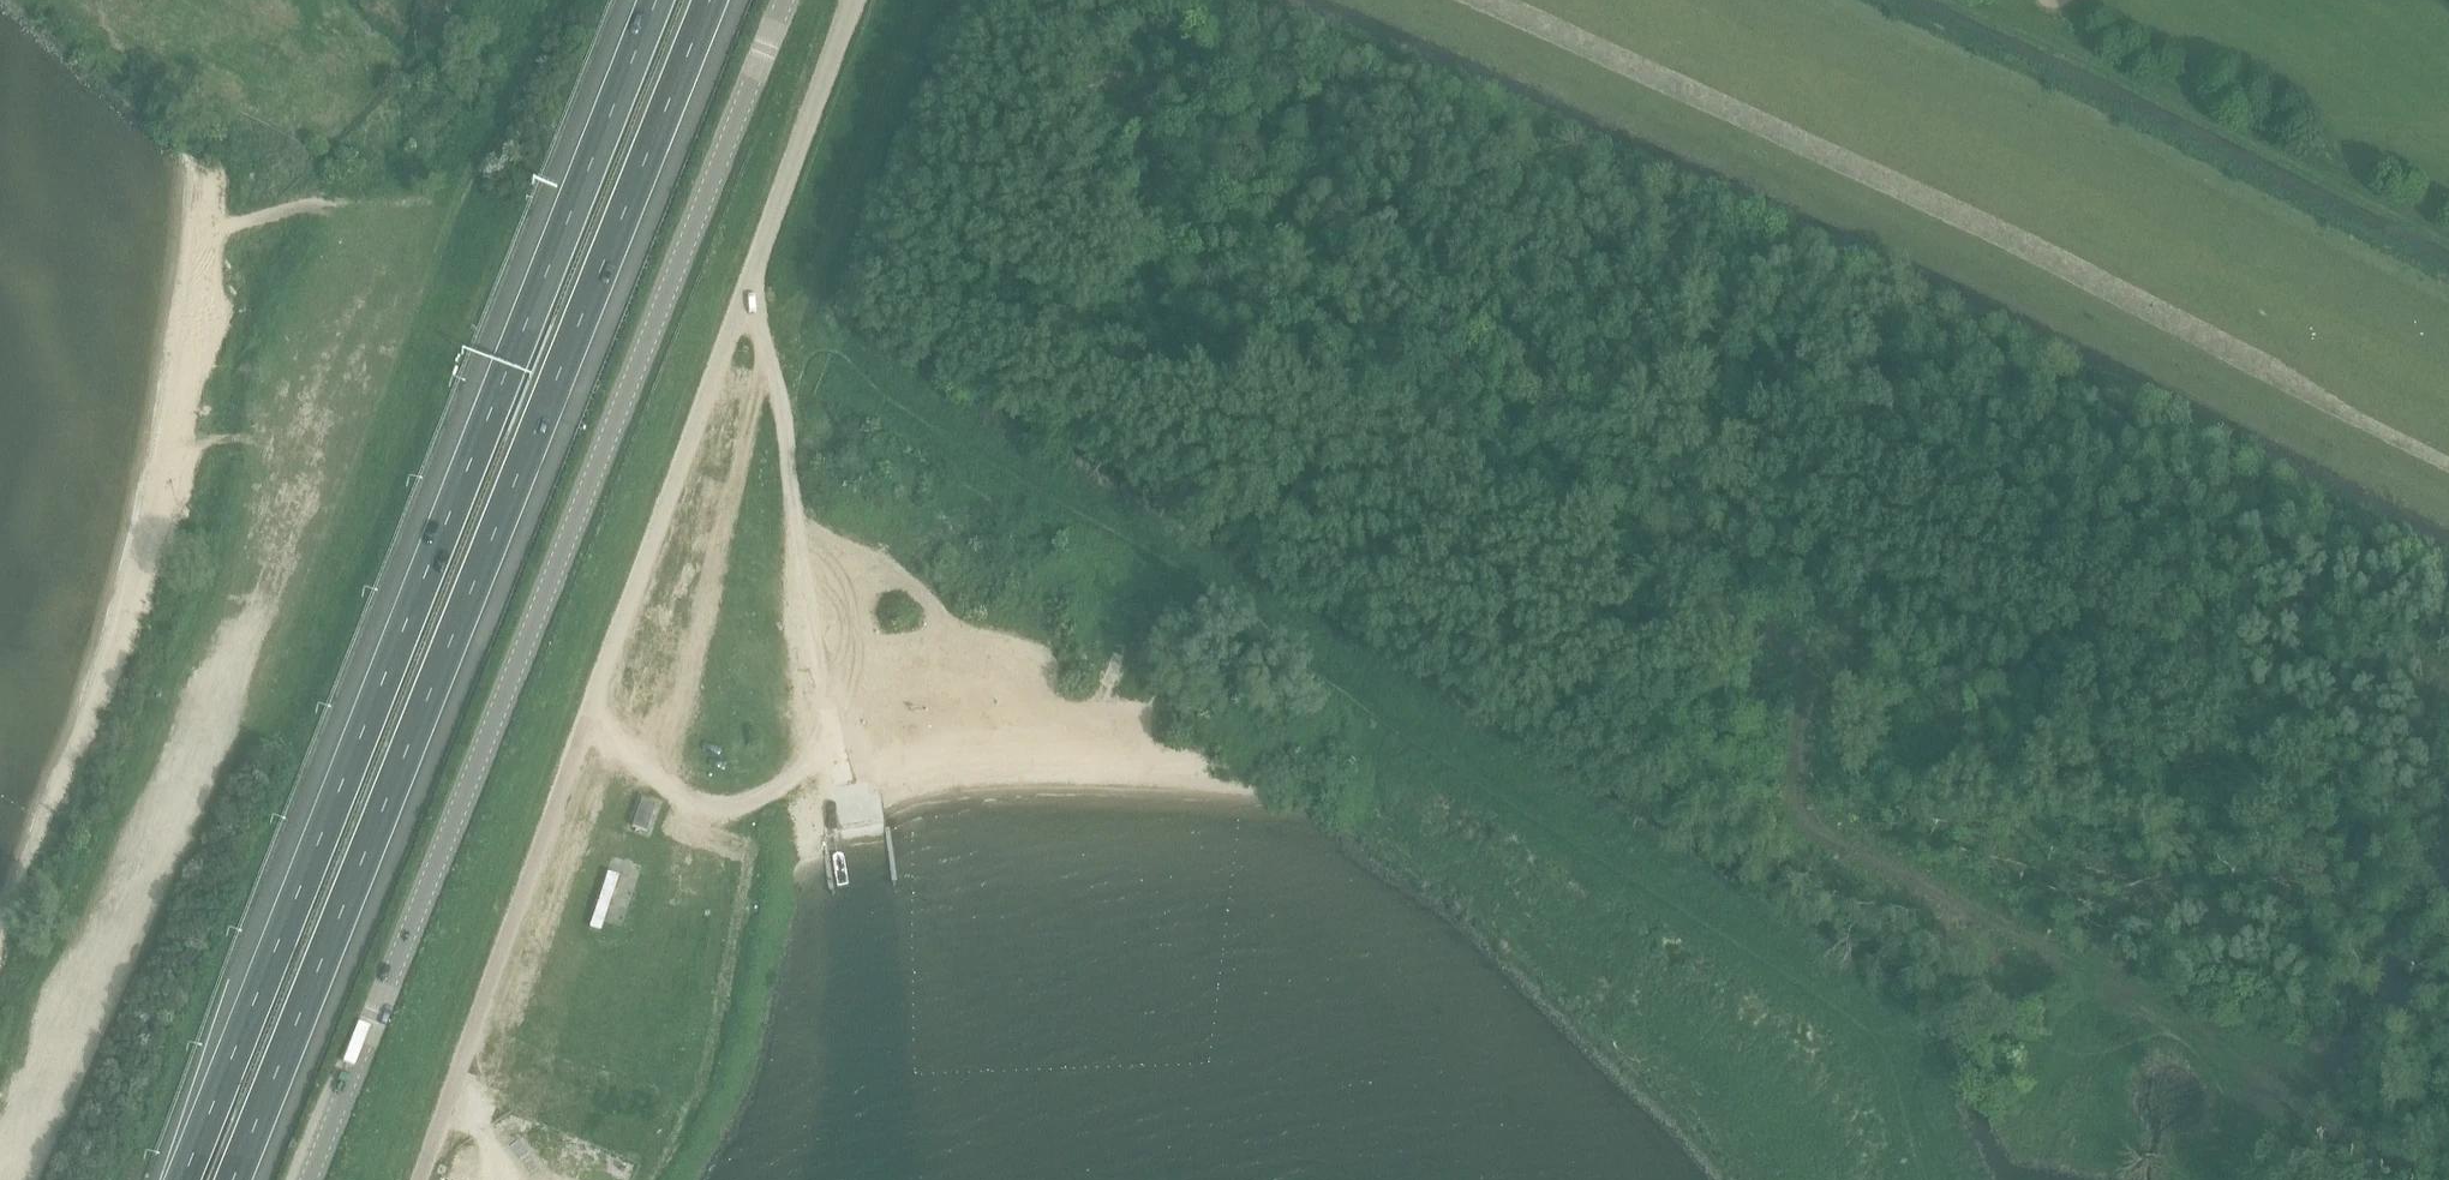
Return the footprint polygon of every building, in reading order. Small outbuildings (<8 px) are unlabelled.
[(642,800),(633,827),(648,833),(657,806),(642,800)] [(608,873),(589,929),(601,933),(604,922),(619,876),(608,873)]
